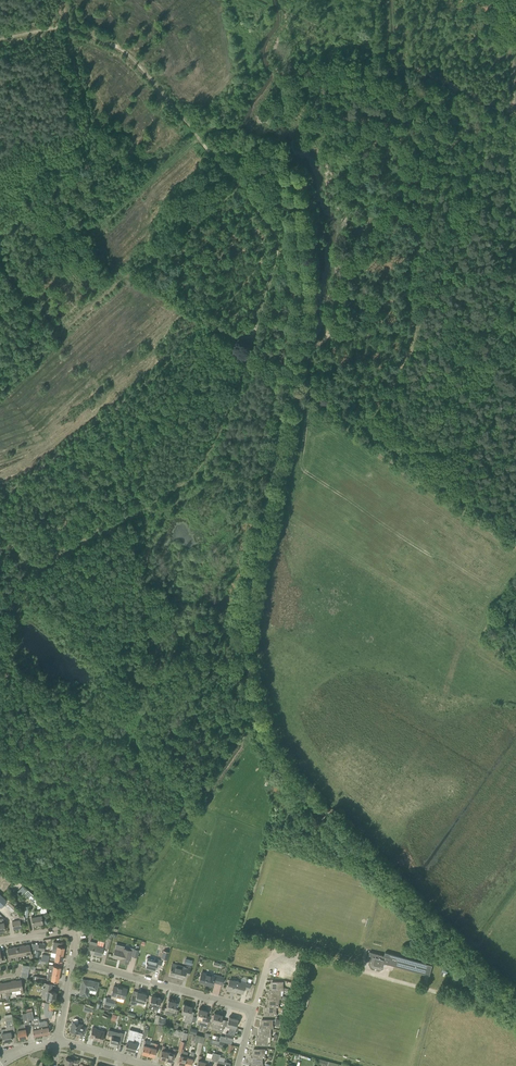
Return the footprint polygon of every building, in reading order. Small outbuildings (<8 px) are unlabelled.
[(27,889),(24,893),(33,901),(37,905),(37,910),(35,910),(36,916),(31,916),(33,924),(42,922),(41,915),(40,915),(40,913),(47,912),(46,908),(44,908),(43,903),(27,889)] [(0,893),(0,908),(2,910),(6,906),(12,912),(11,914),(13,928),(21,926),(20,920),(25,919),(24,916),(27,918),(23,914),(23,915),(10,903),(10,902),(8,900),(7,900),(0,893)] [(97,943),(90,941),(94,928),(91,927),(87,942),(90,943),(87,952),(101,955),(103,947),(104,942),(98,940),(97,943)] [(56,953),(63,954),(64,947),(61,946),(61,943),(53,941),(52,947),(57,948),(56,953)] [(31,953),(30,944),(22,946),(24,955),(30,954),(30,958),(33,958),(32,953),(31,953)] [(17,960),(19,960),(18,956),(24,955),(22,946),(15,947),(17,960)] [(17,960),(15,947),(7,948),(9,957),(8,957),(9,962),(11,961),(11,957),(16,957),(16,960),(17,960)] [(129,950),(124,948),(123,951),(115,949),(113,957),(120,959),(120,961),(128,963),(130,956),(132,948),(129,947),(129,950)] [(372,966),(377,968),(380,969),(384,967),(385,963),(388,964),(430,975),(432,965),(401,956),(385,952),(384,955),(370,951),(367,959),(371,960),(370,963),(372,966)] [(62,961),(63,954),(56,953),(55,957),(51,956),(51,959),(62,961)] [(155,960),(147,958),(146,963),(147,963),(145,968),(155,970),(156,965),(160,967),(161,960),(156,958),(155,960)] [(59,974),(61,967),(49,964),(49,967),(53,968),(52,972),(59,974)] [(189,975),(190,968),(185,967),(184,969),(171,966),(169,974),(183,978),(184,974),(189,975)] [(52,973),(48,972),(47,979),(58,981),(59,974),(52,972),(52,973)] [(205,975),(201,974),(199,981),(205,983),(205,984),(212,986),(213,982),(222,984),(222,985),(224,977),(214,974),(214,976),(206,974),(205,975)] [(97,990),(99,982),(82,979),(79,995),(87,996),(89,988),(97,990)] [(21,993),(24,993),(21,980),(14,981),(15,990),(20,990),(21,993)] [(249,990),(250,983),(247,982),(245,982),(244,984),(229,980),(227,990),(235,992),(236,991),(243,993),(244,989),(249,990)] [(15,990),(14,981),(6,982),(9,995),(11,995),(10,991),(12,991),(15,990)] [(284,982),(284,981),(274,981),(274,982),(271,983),(271,990),(281,990),(284,990),(289,991),(290,989),(284,987),(283,987),(283,982),(284,982)] [(1,983),(0,983),(0,990),(0,993),(6,992),(6,996),(9,995),(6,982),(1,983)] [(51,989),(52,984),(43,982),(41,994),(42,994),(41,998),(54,1001),(56,992),(50,991),(50,989),(51,989)] [(127,988),(118,986),(117,987),(114,986),(111,994),(112,994),(111,998),(106,997),(105,1003),(114,1005),(116,1000),(117,996),(124,998),(127,988)] [(281,995),(281,990),(271,990),(271,991),(269,991),(269,998),(279,998),(282,998),(282,995),(281,995)] [(144,1002),(146,994),(137,991),(136,997),(132,996),(130,1003),(135,1004),(137,1000),(144,1002)] [(157,1010),(161,998),(152,995),(149,1004),(153,1005),(152,1009),(154,1010),(155,1009),(157,1010)] [(279,1004),(279,998),(269,998),(269,999),(267,999),(267,1007),(279,1007),(279,1004)] [(176,1016),(178,1009),(174,1008),(176,1002),(169,1000),(166,1008),(170,1010),(169,1014),(176,1016)] [(191,1023),(193,1016),(189,1015),(192,1006),(184,1004),(181,1013),(185,1014),(183,1021),(191,1023)] [(276,1007),(279,1007),(267,1007),(267,1008),(265,1008),(264,1015),(277,1015),(277,1012),(276,1012),(276,1007)] [(207,1026),(209,1018),(205,1017),(207,1010),(199,1008),(197,1017),(200,1018),(198,1024),(207,1026)] [(57,1011),(53,1010),(48,1009),(47,1018),(52,1019),(52,1018),(56,1018),(57,1011)] [(222,1031),(224,1023),(220,1022),(222,1015),(214,1012),(212,1021),(215,1022),(213,1029),(222,1031)] [(235,1027),(238,1019),(229,1016),(227,1025),(231,1026),(235,1027)] [(13,1020),(12,1017),(7,1017),(8,1021),(5,1021),(6,1028),(1,1029),(3,1041),(12,1039),(11,1031),(15,1031),(13,1020)] [(78,1023),(78,1021),(77,1019),(75,1018),(73,1019),(73,1021),(72,1021),(71,1026),(70,1027),(70,1028),(70,1029),(70,1030),(78,1032),(77,1033),(84,1035),(86,1027),(80,1026),(81,1024),(78,1023)] [(273,1025),(273,1019),(263,1019),(263,1020),(261,1020),(261,1028),(271,1028),(274,1028),(274,1025),(273,1025)] [(42,1034),(49,1033),(48,1022),(45,1023),(46,1027),(41,1028),(42,1034)] [(25,1028),(24,1024),(24,1023),(16,1025),(19,1038),(27,1037),(25,1028)] [(40,1024),(32,1025),(34,1035),(42,1034),(41,1028),(40,1024)] [(102,1041),(103,1036),(104,1031),(97,1029),(97,1028),(93,1027),(90,1037),(94,1038),(93,1039),(102,1041)] [(271,1033),(271,1028),(261,1028),(261,1029),(259,1029),(259,1036),(268,1036),(271,1036),(271,1033)] [(120,1044),(123,1036),(116,1035),(116,1036),(111,1035),(109,1044),(115,1046),(116,1044),(117,1043),(120,1044)] [(139,1048),(142,1038),(138,1036),(135,1035),(133,1042),(127,1041),(126,1044),(126,1045),(125,1048),(134,1051),(135,1047),(139,1048)] [(269,1045),(269,1042),(268,1042),(268,1036),(259,1036),(259,1037),(256,1037),(256,1045),(269,1045)] [(218,1047),(219,1041),(211,1039),(210,1043),(216,1045),(216,1046),(217,1047),(218,1047)] [(150,1046),(151,1042),(145,1040),(141,1053),(148,1054),(150,1046)] [(184,1064),(186,1056),(188,1052),(183,1051),(185,1041),(181,1040),(178,1050),(181,1050),(178,1063),(184,1064)] [(154,1056),(158,1043),(155,1043),(154,1047),(150,1046),(148,1054),(154,1056)] [(166,1059),(168,1051),(164,1050),(165,1046),(163,1045),(159,1058),(166,1059)] [(172,1061),(176,1049),(173,1048),(172,1052),(168,1051),(166,1059),(172,1061)] [(265,1054),(265,1048),(255,1048),(255,1050),(253,1050),(253,1057),(263,1057),(266,1057),(266,1054),(265,1054)] [(194,1054),(195,1052),(191,1051),(189,1057),(186,1056),(184,1064),(190,1065),(191,1065),(194,1054)] [(205,1061),(201,1060),(202,1056),(199,1055),(196,1065),(203,1065),(205,1061)] [(212,1058),(206,1056),(205,1061),(203,1065),(210,1065),(212,1058)] [(263,1065),(263,1063),(263,1057),(253,1057),(253,1058),(251,1058),(251,1065),(260,1065),(263,1065)]
